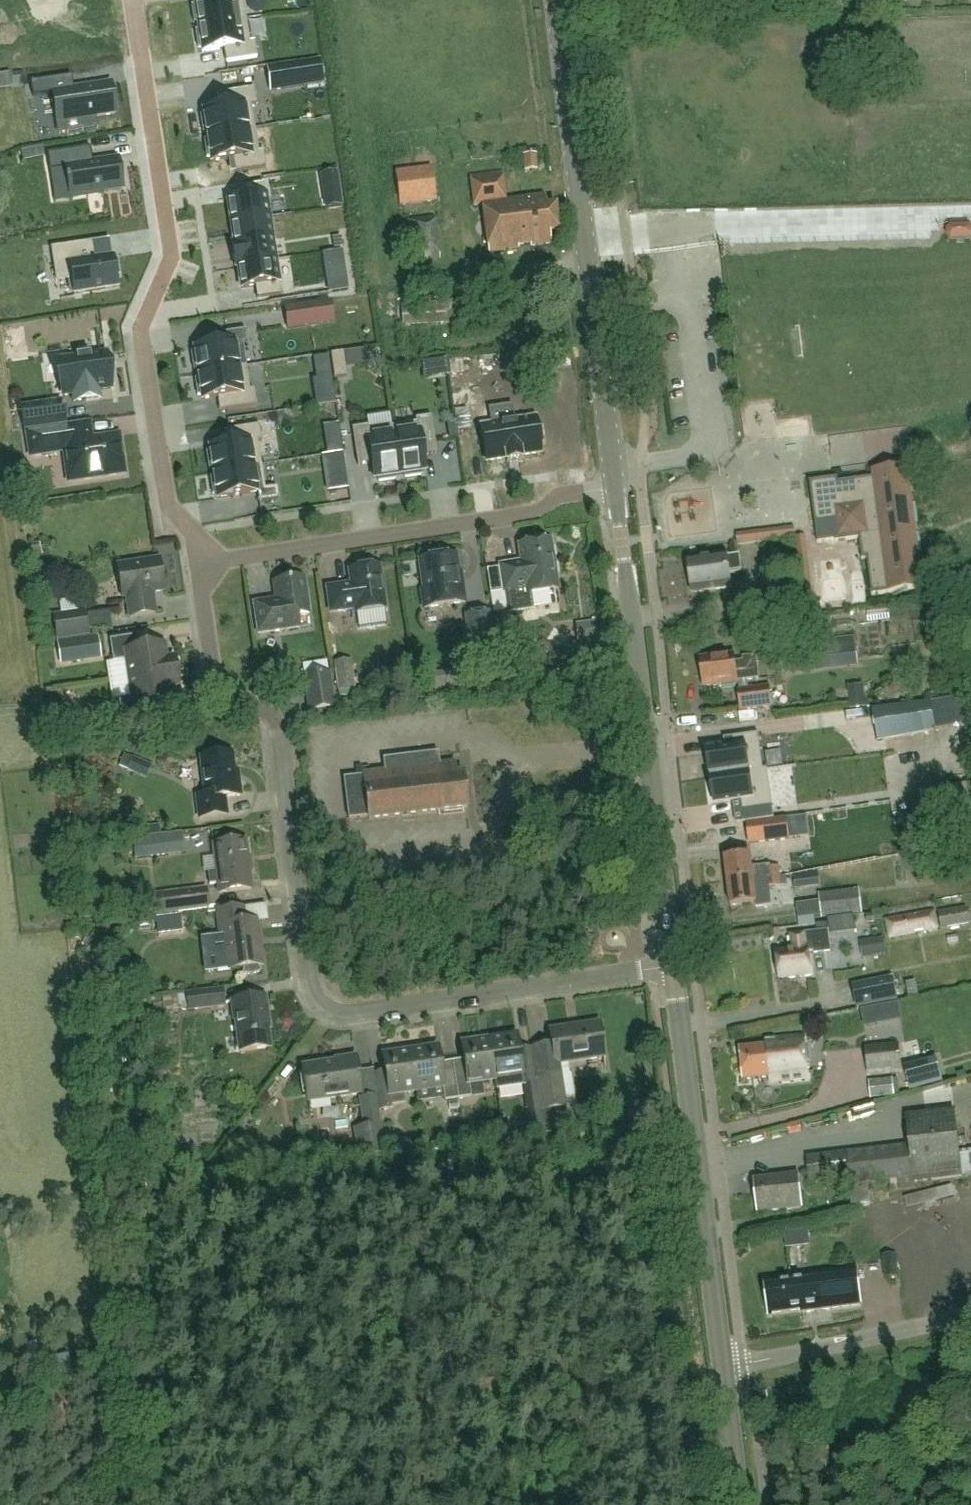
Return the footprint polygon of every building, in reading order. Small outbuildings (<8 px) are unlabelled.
[(246,18),(243,0),(196,0),(194,0),(195,5),(191,6),(194,23),(198,22),(198,26),(246,18)] [(246,18),(198,26),(199,30),(195,31),(198,48),(202,47),(202,52),(224,49),(226,62),(257,58),(255,42),(250,43),(246,18)] [(270,90),(322,83),(318,60),(293,64),(267,68),(270,90)] [(66,121),(96,117),(115,114),(110,84),(74,89),(72,76),(30,83),(33,97),(53,94),(61,92),(66,121)] [(207,132),(207,136),(255,129),(251,105),(256,104),(254,89),(217,94),(219,108),(203,110),(204,115),(200,116),(203,133),(207,132)] [(259,153),(255,129),(207,136),(208,140),(204,140),(207,158),(211,157),(211,162),(233,159),(235,172),(266,168),(264,152),(259,153)] [(70,197),(103,192),(122,189),(118,159),(93,163),(91,148),(47,155),(50,172),(55,204),(71,201),(70,197)] [(524,155),(525,171),(537,170),(536,154),(524,155)] [(432,167),(395,171),(400,205),(436,200),(432,167)] [(559,231),(556,205),(546,206),(545,195),(506,200),(502,172),(470,176),(474,205),(482,204),(489,252),(519,248),(518,246),(530,244),(530,246),(551,243),(550,232),(559,231)] [(231,223),(269,217),(264,184),(240,187),(242,199),(228,201),(231,223)] [(232,244),(232,245),(272,239),(269,217),(231,223),(235,244),(232,244)] [(408,220),(414,262),(440,258),(434,217),(408,220)] [(236,267),(276,261),(272,239),(232,245),(236,267)] [(51,248),(55,278),(66,276),(67,281),(72,280),(74,294),(117,287),(116,276),(120,275),(118,261),(114,262),(113,257),(96,260),(91,261),(88,244),(93,243),(93,242),(51,248)] [(276,261),(236,267),(238,267),(241,288),(255,286),(257,298),(281,294),(276,261)] [(287,328),(333,321),(330,299),(284,305),(287,328)] [(446,302),(401,304),(402,324),(447,322),(446,302)] [(195,352),(191,353),(194,370),(197,369),(198,374),(246,366),(243,342),(247,342),(245,330),(226,333),(227,343),(194,348),(195,352)] [(344,352),(331,354),(334,378),(347,376),(344,352)] [(76,357),(58,360),(64,396),(65,396),(73,394),(74,402),(100,398),(99,390),(111,388),(107,365),(103,366),(101,353),(90,355),(90,354),(76,356),(76,357)] [(199,378),(195,379),(197,396),(201,395),(202,400),(218,397),(220,411),(256,405),(254,390),(250,390),(246,366),(198,374),(199,378)] [(24,428),(64,423),(61,401),(22,406),(24,428)] [(416,423),(392,426),(400,474),(404,474),(404,478),(422,475),(421,471),(425,470),(423,455),(437,453),(431,416),(415,419),(416,423)] [(521,456),(541,453),(539,443),(543,442),(541,427),(537,427),(535,417),(481,426),(486,461),(506,458),(507,462),(521,460),(521,456)] [(63,427),(27,433),(31,456),(64,451),(66,464),(69,481),(77,480),(124,473),(121,453),(118,435),(113,436),(91,439),(89,424),(63,427)] [(210,451),(206,451),(209,468),(213,468),(213,472),(261,465),(258,441),(262,441),(259,425),(229,430),(231,443),(209,447),(210,451)] [(368,426),(352,428),(358,465),(371,463),(374,478),(378,478),(378,481),(396,479),(395,475),(400,474),(392,426),(368,430),(368,426)] [(341,440),(327,443),(328,454),(343,452),(341,440)] [(348,489),(343,452),(321,456),(326,492),(348,489)] [(214,477),(210,477),(213,495),(217,494),(217,498),(258,492),(259,502),(279,499),(277,487),(265,489),(261,465),(213,472),(214,477)] [(818,544),(836,542),(860,538),(862,560),(868,559),(872,595),(924,588),(908,467),(873,472),(874,478),(839,482),(839,478),(810,481),(812,497),(815,497),(817,505),(813,506),(818,544)] [(738,544),(796,537),(795,528),(737,535),(738,544)] [(550,540),(519,545),(521,562),(500,565),(504,591),(505,591),(509,613),(533,609),(530,593),(558,589),(550,540)] [(732,588),(730,573),(742,572),(740,554),(728,555),(727,555),(688,561),(693,593),(732,588)] [(456,555),(420,560),(424,591),(422,591),(424,608),(464,603),(462,582),(459,582),(456,555)] [(153,592),(165,590),(160,558),(118,565),(123,596),(127,596),(130,617),(156,613),(153,592)] [(355,612),(385,608),(379,566),(349,570),(351,584),(327,587),(330,611),(354,608),(355,612)] [(298,615),(310,613),(305,577),(274,582),(277,601),(271,602),(270,600),(254,602),(259,633),(300,627),(298,615)] [(803,585),(805,602),(803,602),(805,615),(816,614),(812,584),(803,585)] [(89,635),(85,611),(54,615),(57,639),(89,635)] [(489,613),(465,616),(472,666),(496,663),(489,613)] [(130,678),(177,671),(175,657),(167,658),(165,644),(141,648),(139,634),(110,639),(114,661),(127,659),(130,678)] [(57,641),(61,664),(101,658),(98,635),(57,641)] [(735,655),(701,659),(704,686),(722,684),(723,687),(736,686),(736,683),(738,682),(737,681),(759,678),(756,657),(744,658),(744,662),(736,663),(735,655)] [(355,687),(351,659),(333,662),(337,690),(355,687)] [(179,684),(177,671),(130,678),(132,696),(119,698),(123,720),(152,716),(150,703),(173,699),(171,685),(179,684)] [(329,672),(305,676),(310,710),(334,707),(329,672)] [(770,687),(769,687),(738,691),(741,711),(772,707),(770,687)] [(870,687),(857,691),(862,711),(875,708),(870,687)] [(711,778),(768,770),(768,769),(764,770),(759,734),(731,738),(733,749),(707,752),(711,778)] [(201,757),(205,794),(197,795),(200,818),(228,815),(226,797),(242,795),(240,779),(236,779),(233,753),(201,757)] [(368,816),(368,819),(467,807),(463,773),(456,774),(455,763),(363,774),(363,777),(344,779),(349,819),(368,816)] [(740,800),(742,812),(773,808),(768,770),(711,778),(715,804),(740,800)] [(144,838),(146,858),(165,856),(163,836),(144,838)] [(209,885),(218,884),(219,892),(252,888),(246,841),(213,845),(216,871),(208,872),(209,885)] [(754,879),(753,878),(766,877),(765,868),(753,869),(751,856),(725,858),(727,882),(754,879)] [(754,879),(727,882),(730,906),(756,903),(755,892),(769,891),(769,887),(790,886),(789,874),(766,877),(753,878),(754,879)] [(144,915),(155,914),(163,913),(209,907),(206,887),(142,895),(144,915)] [(822,919),(862,915),(860,888),(819,893),(822,919)] [(218,970),(243,967),(242,974),(249,975),(255,974),(261,971),(258,965),(262,965),(256,921),(244,922),(242,906),(217,910),(220,935),(225,934),(228,951),(216,953),(218,970)] [(942,929),(969,923),(965,907),(938,911),(942,929)] [(935,911),(887,920),(890,938),(938,928),(935,911)] [(163,913),(155,914),(156,924),(171,934),(178,923),(163,913)] [(791,936),(793,950),(776,952),(779,979),(812,975),(809,953),(831,951),(828,931),(791,936)] [(855,968),(869,967),(868,949),(854,950),(855,968)] [(852,986),(857,1008),(898,1000),(893,977),(852,986)] [(223,989),(187,994),(162,997),(164,1015),(174,1014),(174,1011),(189,1009),(225,1005),(223,989)] [(266,997),(232,1001),(234,1019),(236,1019),(240,1051),(270,1048),(267,1019),(268,1019),(266,997)] [(535,1079),(537,1078),(561,1075),(559,1063),(604,1056),(599,1023),(549,1030),(551,1043),(530,1047),(532,1059),(535,1079)] [(517,1035),(489,1039),(496,1079),(523,1075),(526,1100),(538,1098),(535,1079),(532,1059),(530,1047),(519,1048),(517,1035)] [(775,1041),(766,1042),(767,1045),(741,1048),(744,1080),(770,1077),(770,1083),(809,1079),(804,1036),(775,1039),(775,1041)] [(466,1068),(454,1070),(458,1098),(471,1096),(469,1082),(496,1079),(489,1039),(462,1043),(466,1068)] [(866,1047),(869,1074),(901,1070),(898,1044),(866,1047)] [(458,1098),(454,1070),(442,1072),(438,1047),(411,1051),(417,1091),(444,1087),(446,1099),(458,1098)] [(404,1093),(417,1091),(411,1051),(383,1055),(386,1070),(374,1072),(379,1111),(392,1109),(391,1106),(406,1103),(404,1093)] [(356,1058),(303,1067),(308,1101),(361,1093),(356,1058)] [(565,1107),(561,1075),(537,1078),(542,1110),(565,1107)] [(590,1118),(581,1075),(571,1077),(580,1120),(590,1118)] [(870,1081),(871,1099),(895,1096),(893,1079),(870,1081)] [(939,1081),(920,1085),(923,1099),(942,1095),(939,1081)] [(359,1156),(383,1153),(382,1147),(374,1095),(360,1097),(364,1127),(355,1128),(359,1156)] [(962,1176),(970,1174),(970,1150),(959,1151),(954,1111),(907,1116),(910,1145),(807,1157),(810,1181),(848,1177),(852,1205),(871,1203),(869,1182),(890,1180),(891,1191),(916,1188),(915,1181),(962,1176)] [(878,1121),(859,1122),(860,1133),(879,1131),(878,1121)] [(781,1175),(781,1176),(755,1179),(758,1213),(803,1208),(799,1174),(781,1175)] [(770,1316),(771,1316),(771,1313),(804,1309),(804,1312),(863,1304),(859,1268),(765,1280),(770,1316)]
